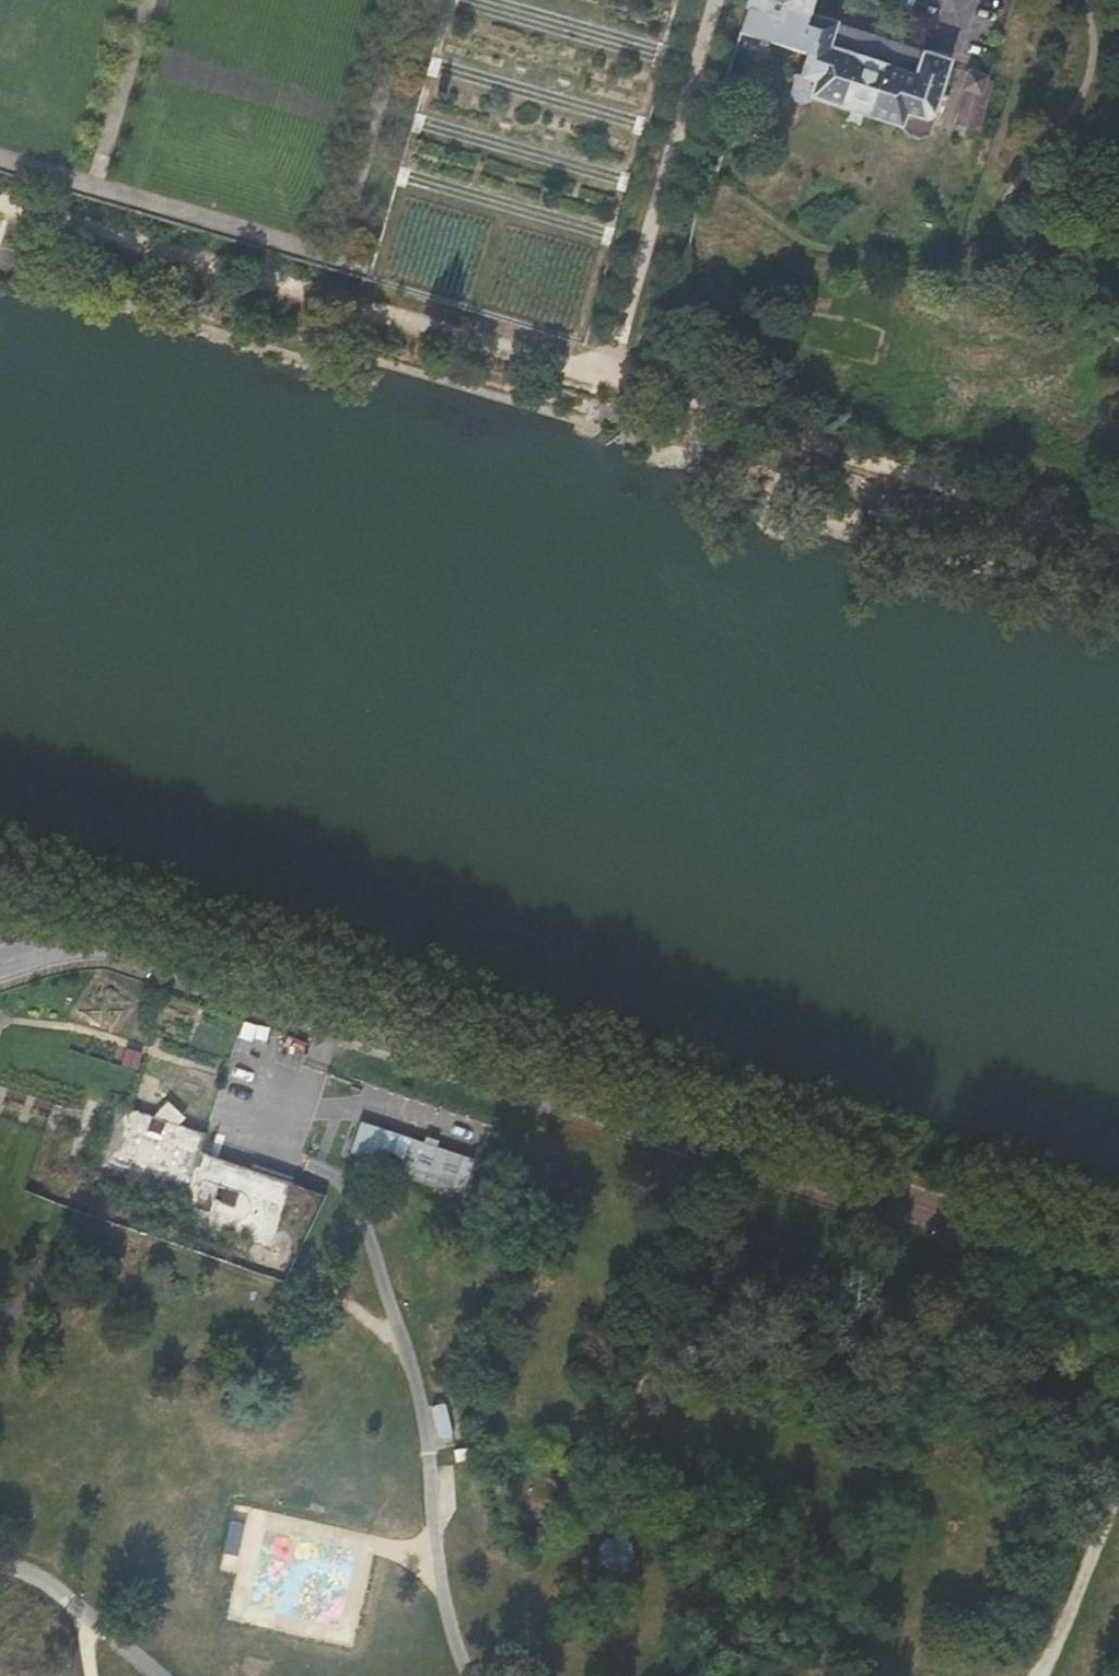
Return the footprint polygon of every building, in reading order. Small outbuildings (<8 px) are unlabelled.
[(740,32),(808,53),(802,75),(798,74),(793,91),(796,99),(804,102),(812,97),(850,109),(863,113),(902,125),(909,134),(917,137),(930,134),(953,60),(811,16),(816,0),(750,0),(740,32)] [(968,87),(959,121),(978,127),(991,78),(971,72),(967,87),(968,87)] [(863,113),(850,109),(846,119),(860,123),(863,113)] [(103,1173),(189,1202),(205,1154),(212,1136),(205,1134),(126,1107),(103,1173)] [(275,1256),(291,1209),(198,1178),(184,1224),(275,1256)]
